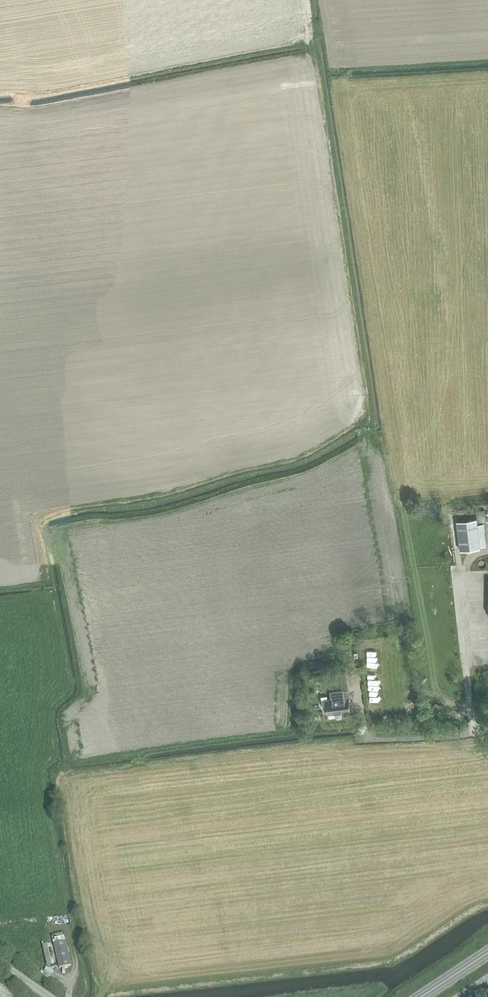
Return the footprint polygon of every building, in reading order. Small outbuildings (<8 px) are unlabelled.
[(480,548),(476,519),(458,521),(461,550),(480,548)] [(350,711),(346,677),(345,672),(323,674),(324,685),(330,685),(331,695),(332,695),(332,699),(326,700),(325,696),(320,696),(321,706),(326,705),(327,714),(335,713),(335,718),(337,719),(341,719),(342,717),(342,712),(350,711)] [(71,965),(65,940),(53,943),(58,968),(71,965)]
